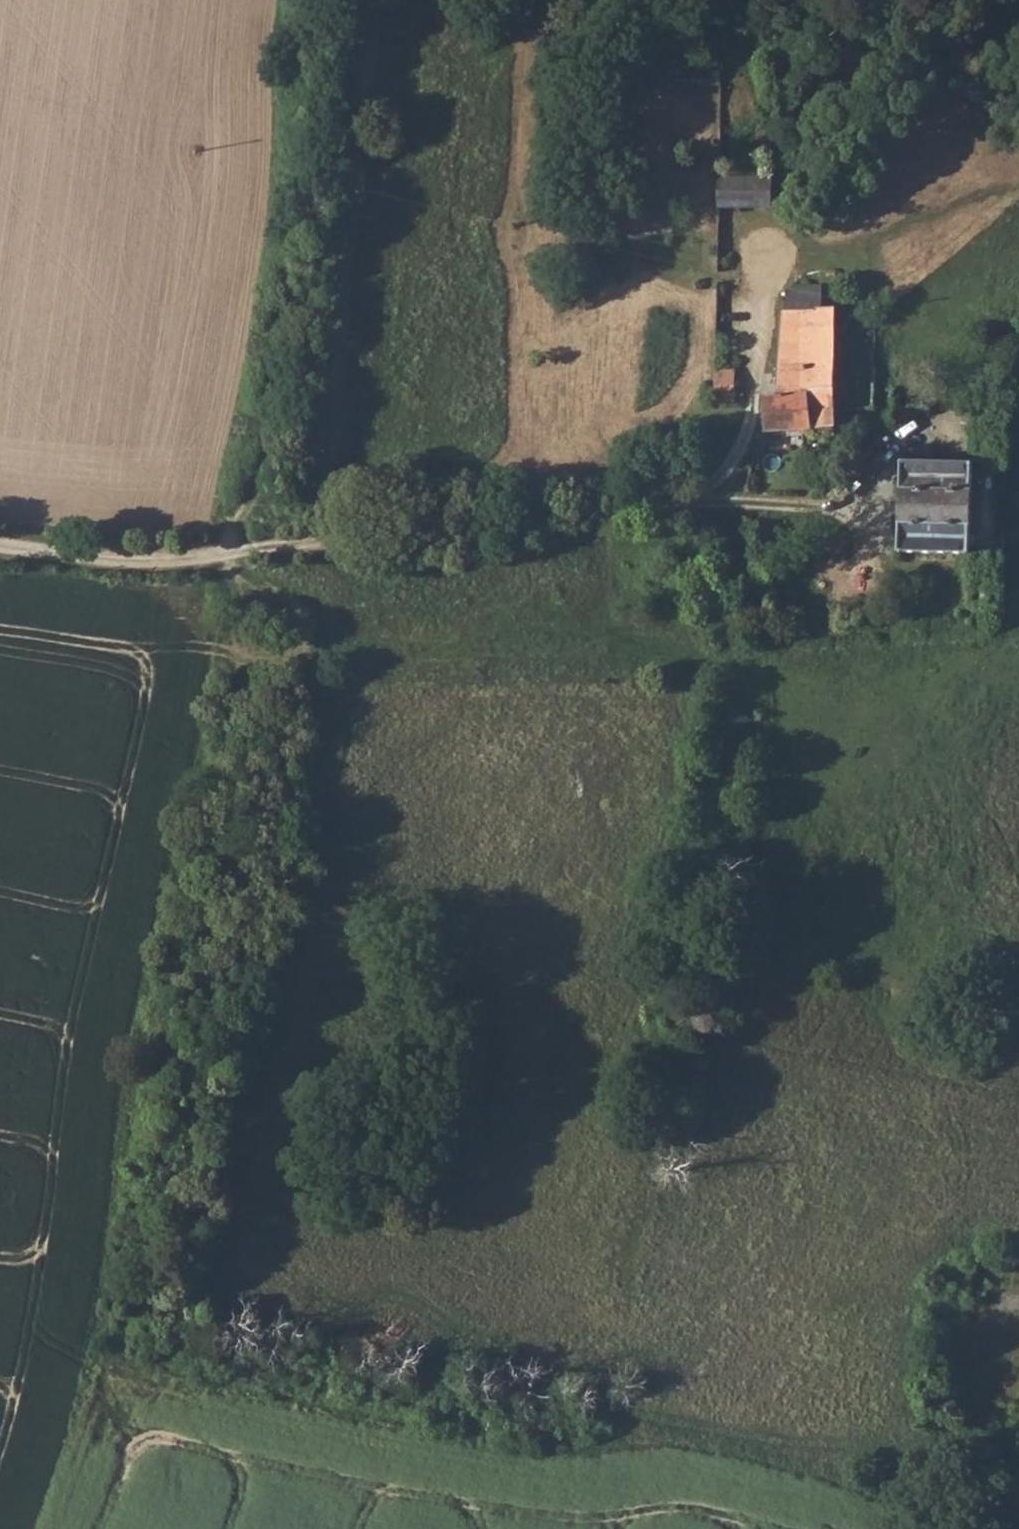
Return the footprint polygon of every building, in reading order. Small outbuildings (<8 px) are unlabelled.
[(766,168),(709,172),(709,203),(765,200),(766,168)] [(759,421),(758,433),(827,437),(836,312),(847,312),(848,295),(826,294),(825,282),(786,281),(781,302),(772,394),(762,395),(759,421)] [(710,396),(732,397),(731,368),(710,367),(710,396)] [(951,562),(957,471),(895,468),(886,558),(951,562)]
